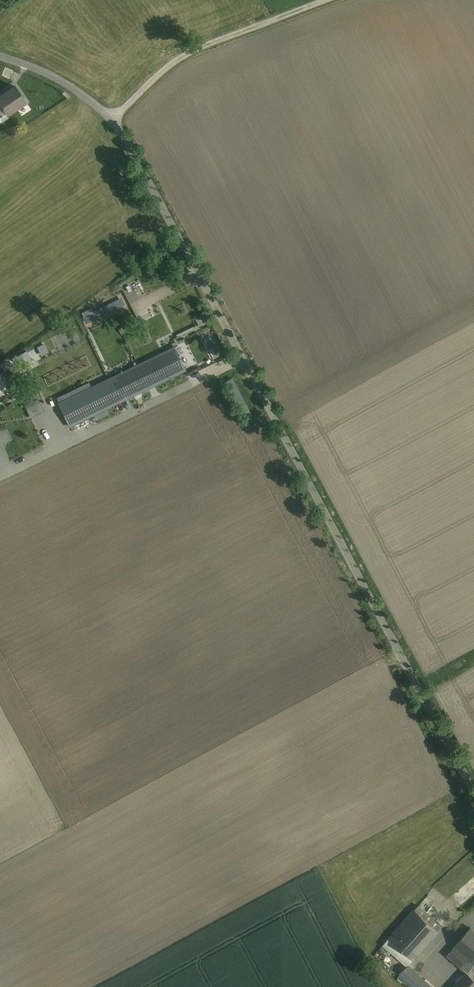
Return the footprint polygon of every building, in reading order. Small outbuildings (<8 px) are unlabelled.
[(16,86),(0,97),(0,117),(6,113),(7,115),(26,103),(16,86)] [(174,348),(144,362),(155,385),(179,373),(185,370),(174,348)] [(141,392),(155,385),(144,362),(134,367),(126,371),(99,384),(74,396),(58,404),(70,427),(131,397),(141,392)] [(23,393),(26,401),(38,397),(35,389),(23,393)] [(30,417),(44,410),(37,397),(24,404),(30,417)] [(419,905),(389,938),(413,960),(443,927),(419,905)] [(471,928),(455,946),(468,958),(473,963),(473,931),(471,928)] [(468,958),(459,967),(466,973),(467,973),(473,979),(473,963),(468,958)] [(408,966),(398,977),(409,986),(417,986),(424,980),(408,966)] [(473,979),(467,973),(466,973),(454,986),(473,986),(473,979)]
